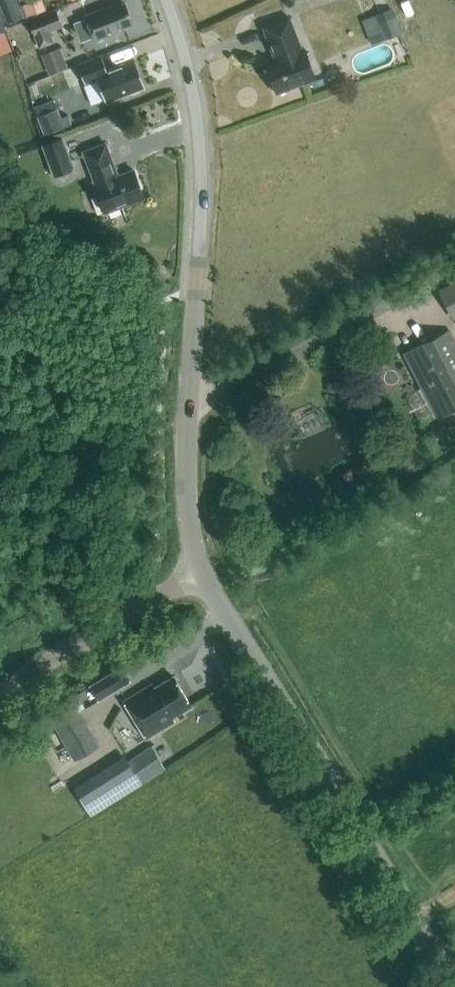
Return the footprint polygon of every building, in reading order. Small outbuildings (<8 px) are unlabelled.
[(17,0),(0,0),(0,10),(2,14),(6,25),(24,17),(20,6),(19,6),(17,0)] [(43,0),(34,0),(20,6),(24,17),(46,8),(43,0)] [(133,22),(125,2),(116,6),(115,3),(86,15),(95,40),(125,28),(124,26),(133,22)] [(49,30),(63,25),(56,8),(28,19),(39,47),(54,42),(49,30)] [(379,14),(388,37),(401,32),(392,9),(379,14)] [(0,15),(0,32),(5,30),(8,29),(6,25),(2,14),(0,15)] [(277,92),(316,78),(305,48),(302,49),(290,17),(264,27),(276,59),(266,62),(277,92)] [(5,30),(0,32),(0,53),(11,49),(5,30)] [(61,48),(42,56),(50,76),(69,68),(61,48)] [(107,70),(101,56),(77,65),(85,84),(97,79),(106,102),(145,87),(134,59),(107,70)] [(64,126),(58,108),(37,115),(44,134),(64,126)] [(62,138),(43,145),(54,176),(73,168),(62,138)] [(144,197),(134,169),(118,175),(106,143),(83,151),(96,184),(94,184),(105,212),(144,197)] [(406,354),(439,416),(454,407),(454,344),(449,332),(406,354)] [(122,666),(90,686),(98,700),(130,680),(122,666)] [(152,683),(124,701),(146,738),(174,721),(172,717),(192,705),(173,675),(154,687),(152,683)] [(77,694),(46,713),(75,760),(99,746),(78,711),(85,707),(77,694)] [(131,768),(124,756),(72,788),(89,816),(166,768),(156,752),(131,768)]
